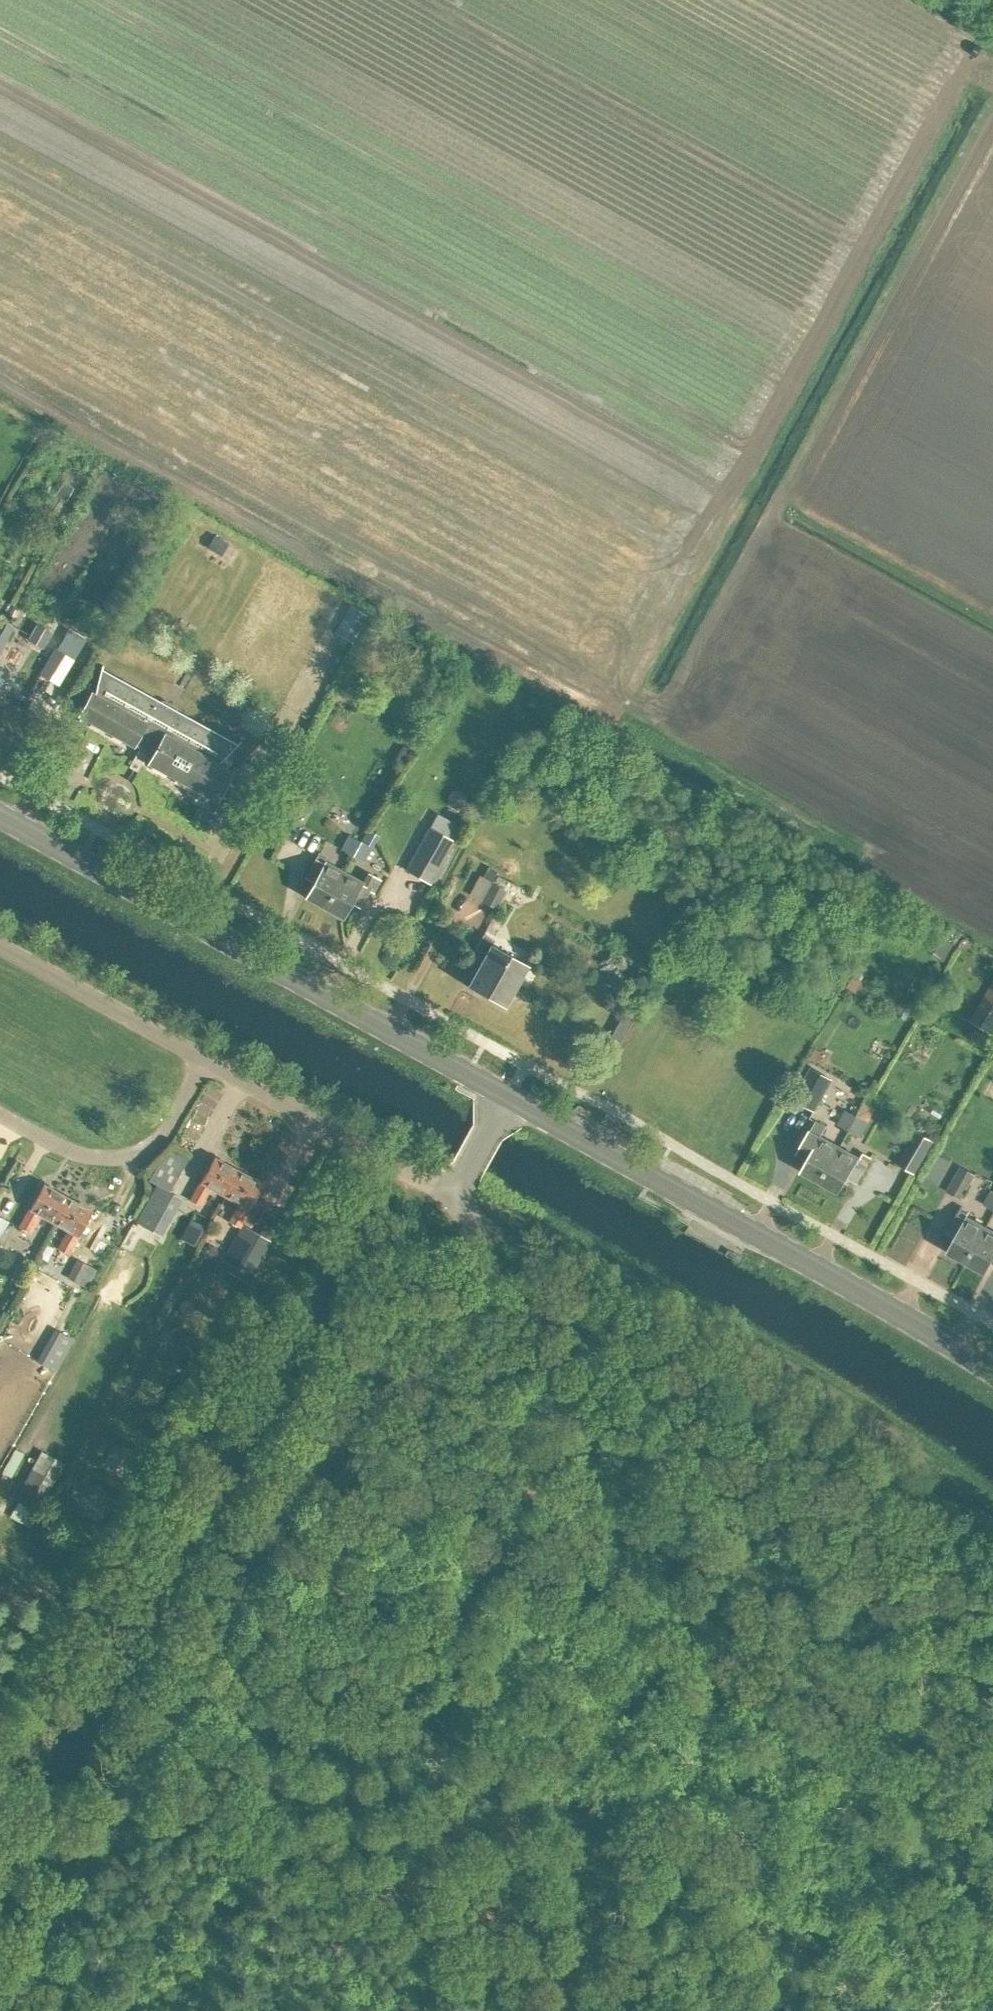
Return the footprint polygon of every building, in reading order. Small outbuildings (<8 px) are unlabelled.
[(67,502),(75,488),(63,482),(56,496),(67,502)] [(333,633),(352,644),(367,616),(349,606),(333,633)] [(71,621),(55,650),(53,650),(38,675),(59,686),(73,661),(72,661),(90,632),(71,621)] [(26,641),(40,649),(49,634),(34,626),(26,641)] [(102,664),(94,694),(90,692),(76,718),(130,748),(146,757),(142,764),(216,804),(217,802),(234,811),(251,781),(219,764),(240,742),(240,741),(237,744),(102,668),(103,665),(102,664)] [(454,842),(428,828),(404,871),(430,885),(454,842)] [(365,830),(359,841),(351,857),(362,862),(376,835),(365,830)] [(351,857),(359,841),(346,835),(339,851),(351,857)] [(303,898),(323,909),(344,874),(322,862),(325,858),(317,853),(303,879),(311,883),(303,898)] [(505,891),(491,884),(497,872),(488,867),(483,877),(479,876),(469,896),(496,909),(505,891)] [(344,874),(323,909),(342,919),(350,905),(358,909),(368,890),(373,893),(381,880),(366,872),(360,883),(344,874)] [(526,965),(490,945),(493,941),(482,934),(471,954),(481,959),(466,987),(503,1007),(526,965)] [(971,1017),(992,1030),(992,982),(991,981),(971,1017)] [(622,1043),(634,1021),(624,1016),(612,1037),(622,1043)] [(791,1100),(813,1112),(831,1079),(809,1067),(791,1100)] [(855,1117),(847,1131),(859,1137),(874,1109),(862,1103),(855,1117)] [(589,1120),(592,1114),(579,1107),(576,1112),(589,1120)] [(847,1131),(855,1117),(844,1111),(836,1125),(847,1131)] [(800,1172),(820,1183),(839,1147),(820,1136),(825,1128),(814,1122),(796,1154),(807,1160),(800,1172)] [(915,1175),(933,1143),(916,1134),(898,1165),(915,1175)] [(839,1147),(820,1183),(839,1193),(847,1179),(855,1183),(866,1164),(868,1165),(872,1158),(863,1153),(859,1160),(858,1159),(859,1157),(839,1147)] [(938,1182),(950,1157),(937,1151),(925,1176),(938,1182)] [(223,1197),(237,1172),(213,1159),(189,1202),(199,1207),(209,1189),(223,1197)] [(961,1199),(975,1174),(960,1166),(946,1191),(961,1199)] [(237,1172),(223,1197),(238,1205),(228,1223),(238,1229),(223,1253),(221,1252),(214,1264),(246,1282),(262,1254),(268,1258),(274,1248),(269,1245),(282,1222),(270,1214),(258,1235),(240,1225),(261,1186),(237,1172)] [(53,1223),(67,1199),(43,1185),(18,1229),(28,1235),(39,1215),(53,1223)] [(155,1186),(140,1215),(135,1223),(160,1237),(181,1200),(155,1186)] [(992,1191),(984,1205),(992,1210),(992,1192),(992,1191)] [(67,1199),(53,1223),(68,1231),(57,1250),(68,1255),(92,1212),(67,1199)] [(966,1263),(985,1227),(966,1217),(969,1211),(960,1207),(946,1233),(954,1238),(946,1252),(966,1263)] [(0,1217),(0,1237),(9,1222),(0,1217)] [(188,1220),(181,1236),(195,1242),(202,1226),(188,1220)] [(985,1227),(966,1263),(985,1274),(991,1261),(992,1262),(992,1232),(985,1227)] [(739,1260),(742,1255),(729,1247),(726,1253),(739,1260)] [(76,1284),(87,1265),(76,1260),(66,1278),(76,1284)] [(56,1373),(74,1340),(55,1329),(37,1362),(56,1373)] [(130,1455),(111,1444),(101,1462),(121,1471),(130,1455)] [(14,1508),(28,1515),(55,1460),(37,1451),(14,1500),(17,1502),(14,1508)]
